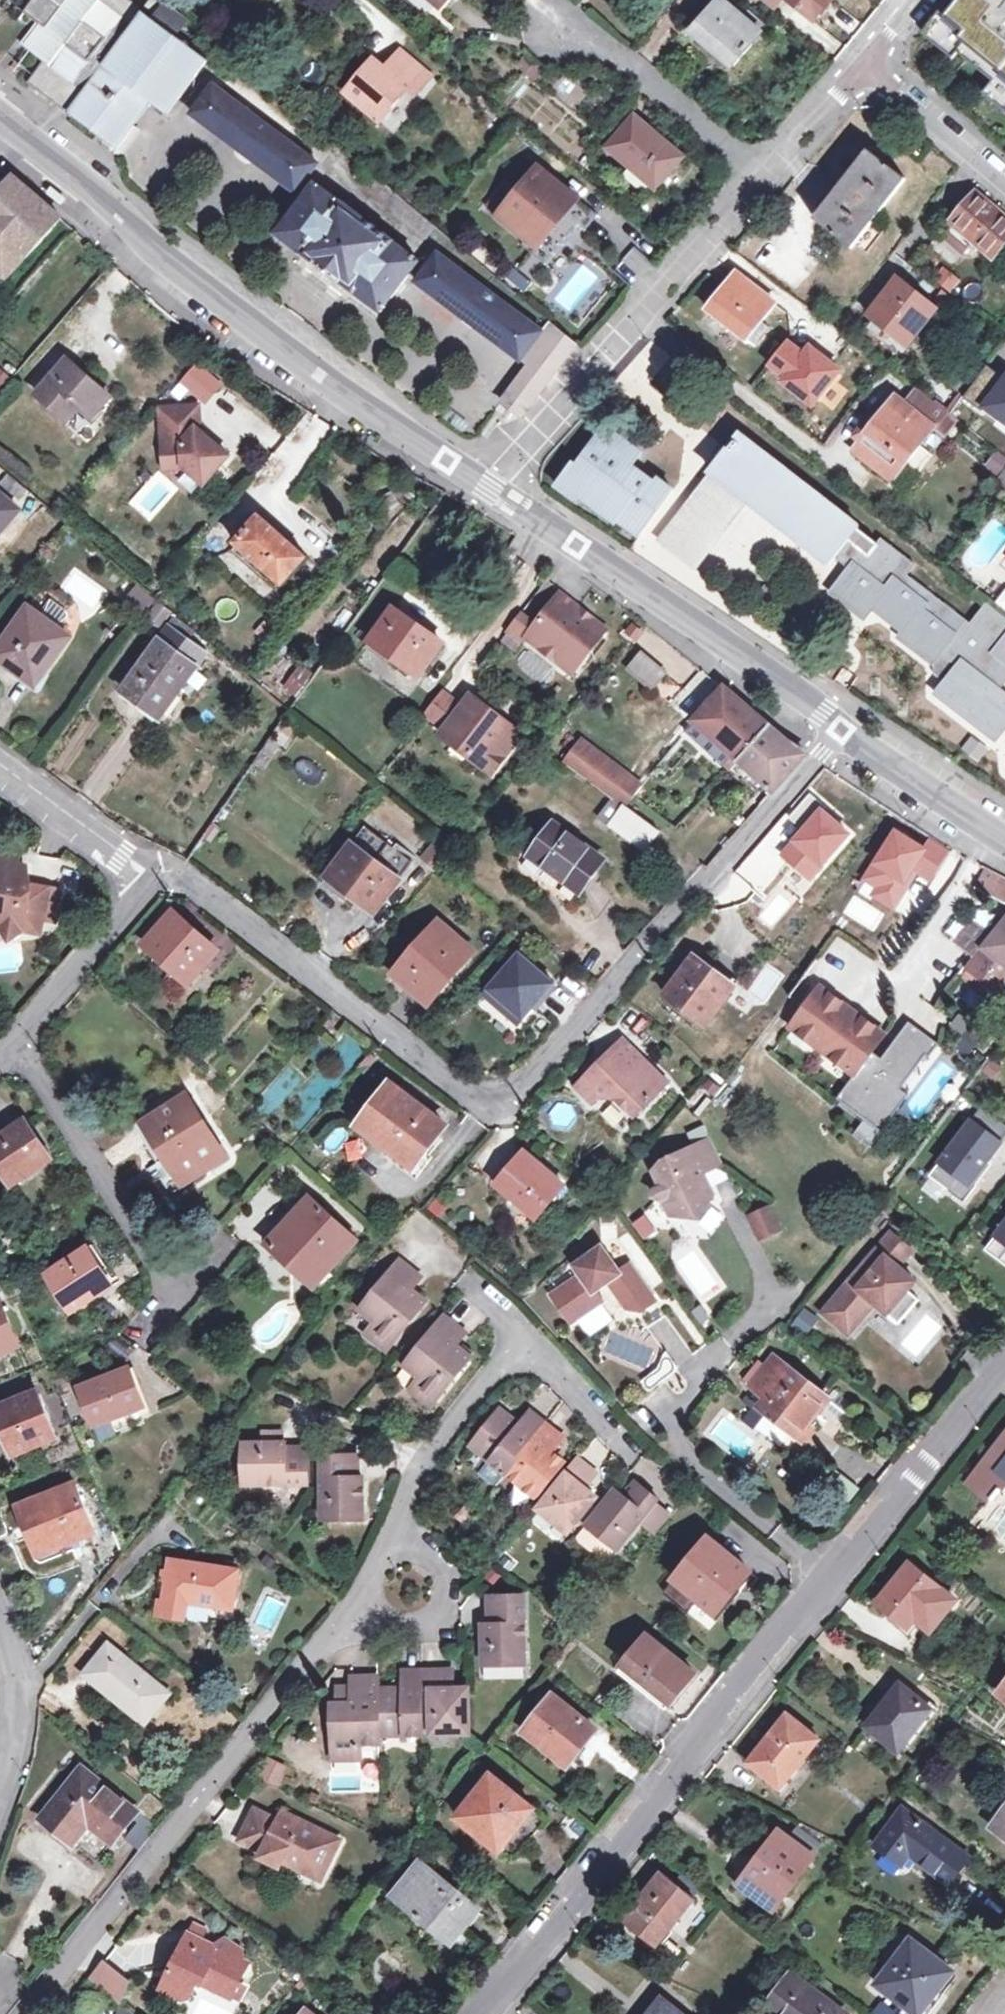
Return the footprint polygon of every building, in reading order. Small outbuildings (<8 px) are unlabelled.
[(137,16),(126,9),(131,1),(130,0),(31,0),(22,12),(43,27),(28,49),(49,65),(32,87),(56,105),(59,100),(70,108),(82,90),(97,70),(100,66),(115,46),(132,23),(137,16)] [(158,0),(145,0),(141,5),(150,11),(158,0)] [(732,68),(761,33),(722,0),(717,0),(690,33),(732,68)] [(768,5),(772,8),(779,0),(771,0),(768,5)] [(833,0),(788,0),(815,22),(833,0)] [(925,29),(990,83),(983,92),(1004,111),(1004,0),(949,0),(925,29)] [(82,90),(70,108),(66,112),(116,149),(134,125),(151,103),(167,116),(207,61),(175,36),(185,22),(164,5),(153,19),(141,10),(137,16),(132,23),(115,46),(100,66),(97,70),(82,90)] [(432,77),(401,51),(385,70),(376,62),(367,74),(364,72),(346,94),(381,123),(408,90),(416,97),(432,77)] [(364,72),(367,74),(376,62),(374,60),(364,72)] [(192,116),(295,192),(317,164),(214,85),(192,116)] [(629,166),(653,186),(656,188),(682,157),(635,116),(607,148),(629,166)] [(134,125),(116,149),(124,155),(142,131),(134,125)] [(854,243),(871,221),(905,178),(869,150),(815,221),(850,248),(854,243)] [(653,186),(629,166),(623,173),(647,194),(653,186)] [(485,207),(533,249),(562,215),(582,233),(596,217),(539,169),(516,196),(503,186),(485,207)] [(7,281),(27,259),(62,220),(14,178),(0,195),(0,275),(7,281)] [(71,194),(54,182),(49,189),(66,202),(71,194)] [(393,242),(341,204),(340,205),(314,186),(277,236),(302,254),(301,256),(353,295),(354,293),(381,312),(418,263),(391,243),(393,242)] [(994,257),(1004,243),(1004,215),(976,190),(951,222),(994,257)] [(883,231),(871,221),(854,243),(866,253),(883,231)] [(519,360),(538,335),(540,331),(438,254),(415,284),(519,360)] [(943,268),(932,281),(950,295),(960,281),(943,268)] [(759,322),(761,323),(776,304),(736,274),(709,310),(745,339),(759,322)] [(867,315),(905,346),(935,310),(895,279),(867,315)] [(759,322),(745,339),(754,346),(768,329),(761,323),(759,322)] [(538,335),(519,360),(527,365),(499,403),(521,417),(576,344),(568,338),(559,351),(538,335)] [(805,356),(788,342),(767,369),(782,381),(779,385),(815,413),(845,374),(811,348),(805,356)] [(40,394),(69,420),(80,407),(93,417),(111,396),(70,359),(40,394)] [(985,366),(961,398),(981,413),(984,409),(1004,423),(1004,379),(1004,380),(985,366)] [(11,377),(1,369),(0,370),(0,390),(11,377)] [(876,420),(860,442),(852,451),(892,481),(935,427),(944,435),(956,419),(916,389),(905,403),(896,396),(876,420)] [(199,405),(162,408),(166,469),(186,467),(205,484),(230,456),(198,428),(201,424),(199,405)] [(860,442),(876,420),(869,415),(852,436),(860,442)] [(572,464),(555,486),(573,500),(577,495),(582,488),(602,503),(597,510),(613,522),(619,516),(625,508),(646,525),(672,490),(658,479),(655,482),(632,464),(642,451),(618,433),(612,440),(600,431),(582,453),(585,456),(576,467),(572,464)] [(710,470),(747,498),(830,563),(836,554),(851,566),(830,592),(863,618),(871,607),(903,631),(898,637),(932,662),(933,673),(944,682),(935,694),(994,742),(1004,727),(1004,696),(997,689),(1004,677),(1004,617),(986,602),(969,624),(907,575),(916,564),(882,538),(877,545),(856,529),(858,526),(739,433),(710,470)] [(993,484),(1004,493),(1004,468),(993,484)] [(747,498),(710,470),(660,535),(661,545),(692,569),(747,498)] [(577,495),(597,510),(602,503),(582,488),(577,495)] [(20,510),(0,493),(0,535),(20,510)] [(625,508),(619,516),(640,532),(646,525),(625,508)] [(238,542),(284,584),(307,558),(261,517),(238,542)] [(1004,611),(1004,591),(995,602),(1004,611)] [(579,616),(582,611),(559,594),(526,638),(557,662),(566,650),(580,661),(605,629),(589,617),(585,621),(579,616)] [(52,599),(40,615),(60,630),(69,618),(68,611),(52,599)] [(149,619),(158,626),(169,611),(160,604),(149,619)] [(14,669),(18,664),(41,681),(71,638),(60,630),(40,615),(29,607),(0,647),(0,658),(14,669)] [(446,644),(393,607),(369,641),(421,679),(446,644)] [(589,617),(582,611),(579,616),(585,621),(589,617)] [(623,634),(680,683),(692,668),(635,620),(623,634)] [(124,689),(163,717),(207,654),(169,627),(124,689)] [(580,661),(566,650),(557,662),(571,673),(580,661)] [(625,671),(652,693),(667,673),(640,652),(625,671)] [(301,667),(286,688),(300,698),(315,677),(301,667)] [(775,790),(806,753),(787,740),(781,736),(770,726),(725,687),(696,719),(734,753),(726,763),(732,768),(740,759),(775,790)] [(460,707),(440,692),(424,714),(443,729),(439,735),(451,744),(459,741),(468,748),(468,758),(490,775),(521,735),(500,718),(497,721),(492,718),(495,715),(469,695),(460,707)] [(270,740),(255,762),(265,770),(280,748),(270,740)] [(459,741),(451,744),(468,758),(468,748),(459,741)] [(581,741),(564,762),(625,807),(642,787),(581,741)] [(764,792),(759,797),(765,802),(769,796),(764,792)] [(610,802),(599,816),(610,824),(644,851),(658,831),(625,807),(621,811),(610,802)] [(778,854),(810,885),(856,839),(824,808),(778,854)] [(555,823),(532,855),(548,867),(582,892),(605,859),(555,823)] [(366,827),(330,875),(378,911),(402,880),(415,863),(366,827)] [(423,859),(436,870),(454,849),(440,837),(423,859)] [(6,849),(3,864),(18,866),(21,851),(6,849)] [(713,851),(703,863),(703,864),(707,867),(718,855),(713,851)] [(548,867),(532,855),(524,866),(539,879),(548,867)] [(4,927),(12,940),(25,930),(42,934),(45,920),(57,922),(62,892),(25,886),(29,868),(18,866),(3,864),(0,863),(0,926),(4,927)] [(990,871),(980,891),(1004,908),(1004,879),(990,871)] [(188,984),(214,955),(198,941),(203,936),(175,912),(145,946),(188,984)] [(1001,925),(994,935),(992,937),(975,959),(967,970),(969,971),(963,979),(992,1001),(1004,983),(1004,920),(1001,925)] [(975,959),(992,937),(971,921),(954,943),(975,959)] [(994,935),(1001,925),(996,921),(988,931),(994,935)] [(443,976),(449,981),(475,951),(440,922),(396,973),(425,998),(443,976)] [(219,950),(203,936),(198,941),(214,955),(219,950)] [(523,1020),(554,985),(520,955),(489,990),(523,1020)] [(665,995),(706,1025),(733,989),(693,957),(665,995)] [(430,1003),(449,981),(443,976),(425,998),(430,1003)] [(1004,1004),(1004,983),(992,1001),(1002,1008),(1004,1004)] [(830,996),(818,987),(788,1027),(851,1075),(869,1052),(882,1035),(870,1026),(866,1031),(859,1025),(862,1020),(837,1001),(834,1006),(826,1001),(830,996)] [(523,1020),(489,990),(484,996),(518,1026),(523,1020)] [(837,1001),(830,996),(826,1001),(834,1006),(837,1001)] [(870,1026),(862,1020),(859,1025),(866,1031),(870,1026)] [(907,1023),(898,1035),(917,1050),(927,1038),(907,1023)] [(874,1056),(869,1052),(851,1075),(834,1098),(877,1132),(892,1114),(884,1108),(923,1057),(926,1059),(937,1046),(927,1038),(917,1050),(898,1035),(879,1060),(870,1071),(866,1067),(874,1056)] [(985,1036),(976,1047),(983,1053),(992,1042),(985,1036)] [(634,1115),(667,1082),(624,1038),(576,1086),(592,1102),(598,1096),(615,1096),(634,1115)] [(879,1060),(874,1056),(866,1067),(870,1071),(879,1060)] [(445,1126),(392,1083),(359,1126),(413,1167),(445,1126)] [(144,1122),(184,1186),(227,1158),(187,1096),(144,1122)] [(616,1103),(601,1114),(612,1128),(626,1118),(616,1103)] [(983,1105),(934,1170),(952,1184),(948,1190),(963,1202),(976,1185),(972,1182),(1000,1145),(998,1143),(1004,1134),(1004,1123),(983,1105)] [(18,1181),(52,1160),(26,1120),(0,1136),(0,1159),(3,1157),(18,1181)] [(695,1215),(712,1194),(701,1172),(719,1163),(707,1139),(660,1162),(662,1167),(652,1172),(659,1186),(653,1189),(653,1196),(658,1200),(661,1199),(669,1215),(695,1215)] [(563,1186),(524,1152),(496,1186),(535,1219),(563,1186)] [(18,1181),(3,1157),(0,1159),(0,1173),(9,1187),(18,1181)] [(299,1258),(322,1279),(358,1240),(310,1196),(266,1244),(291,1267),(299,1258)] [(749,1216),(763,1235),(775,1230),(766,1208),(749,1216)] [(989,1245),(1004,1257),(1004,1223),(989,1245)] [(888,1231),(821,1313),(847,1334),(873,1302),(898,1322),(918,1298),(906,1288),(913,1279),(896,1265),(909,1249),(888,1231)] [(21,1253),(15,1245),(6,1251),(3,1252),(9,1261),(21,1253)] [(989,1245),(1004,1260),(1004,1257),(989,1245)] [(638,1311),(653,1300),(628,1265),(618,1272),(600,1247),(574,1266),(580,1275),(552,1295),(571,1322),(600,1302),(593,1292),(607,1282),(626,1309),(638,1311)] [(47,1274),(71,1312),(109,1287),(85,1249),(47,1274)] [(314,1288),(322,1279),(299,1258),(291,1267),(314,1288)] [(360,1310),(375,1323),(366,1334),(386,1350),(425,1301),(411,1289),(420,1278),(399,1261),(360,1310)] [(638,1311),(626,1309),(634,1320),(656,1304),(653,1300),(638,1311)] [(17,1346),(1,1304),(0,1304),(0,1353),(17,1346)] [(803,1314),(791,1330),(803,1339),(815,1323),(803,1314)] [(404,1365),(419,1378),(410,1389),(430,1406),(470,1357),(454,1344),(463,1333),(444,1317),(404,1365)] [(822,1407),(829,1399),(770,1354),(747,1384),(764,1396),(758,1405),(799,1438),(800,1436),(809,1425),(822,1407)] [(668,1359),(652,1372),(661,1384),(677,1370),(668,1359)] [(145,1405),(130,1368),(81,1389),(96,1426),(145,1405)] [(5,1437),(13,1456),(58,1438),(38,1390),(0,1405),(0,1439),(5,1437)] [(834,1392),(822,1407),(842,1422),(854,1407),(834,1392)] [(492,1461),(508,1474),(537,1497),(563,1464),(550,1453),(562,1438),(530,1412),(520,1424),(501,1409),(473,1445),(492,1461)] [(929,1416),(919,1429),(922,1431),(926,1434),(936,1421),(929,1416)] [(809,1425),(800,1436),(805,1440),(814,1429),(809,1425)] [(286,1454),(286,1446),(286,1442),(283,1442),(283,1431),(262,1431),(262,1442),(244,1442),(244,1484),(308,1482),(307,1454),(286,1454)] [(971,1483),(993,1500),(1004,1485),(1004,1438),(971,1483)] [(286,1454),(307,1454),(306,1446),(286,1446),(286,1454)] [(350,1477),(350,1456),(321,1456),(321,1519),(362,1519),(361,1477),(359,1477),(350,1477)] [(358,1456),(350,1456),(350,1477),(359,1477),(358,1456)] [(538,1510),(554,1522),(556,1520),(570,1531),(597,1496),(587,1489),(598,1475),(579,1459),(538,1510)] [(498,1486),(508,1474),(492,1461),(483,1474),(498,1486)] [(189,1476),(183,1484),(191,1490),(197,1483),(189,1476)] [(627,1499),(638,1485),(635,1483),(624,1497),(627,1499)] [(73,1485),(57,1491),(62,1503),(78,1497),(73,1485)] [(616,1491),(588,1525),(619,1549),(641,1521),(654,1504),(657,1500),(638,1485),(627,1499),(624,1497),(616,1491)] [(62,1503),(57,1491),(20,1507),(38,1554),(91,1531),(78,1497),(62,1503)] [(667,1514),(654,1504),(641,1521),(654,1531),(667,1514)] [(619,1549),(588,1525),(583,1532),(581,1543),(603,1561),(612,1556),(619,1549)] [(702,1602),(715,1613),(749,1570),(708,1537),(673,1579),(702,1602)] [(172,1558),(164,1601),(161,1615),(185,1619),(189,1602),(232,1609),(238,1569),(172,1558)] [(876,1603),(909,1628),(915,1619),(932,1632),(957,1601),(909,1562),(876,1603)] [(702,1602),(673,1579),(663,1592),(692,1616),(702,1602)] [(525,1664),(524,1595),(490,1596),(489,1623),(481,1623),(482,1665),(525,1664)] [(154,1614),(161,1615),(164,1601),(157,1599),(154,1614)] [(623,1666),(671,1703),(695,1674),(647,1636),(623,1666)] [(84,1674),(144,1723),(169,1693),(108,1644),(84,1674)] [(352,1704),(336,1704),(333,1703),(333,1758),(360,1758),(360,1742),(378,1741),(378,1734),(422,1734),(421,1703),(432,1703),(433,1733),(469,1733),(468,1687),(453,1687),(453,1669),(403,1669),(402,1687),(377,1688),(377,1676),(352,1677),(352,1684),(352,1704)] [(352,1704),(352,1684),(336,1684),(336,1704),(352,1704)] [(867,1727),(899,1752),(933,1710),(901,1685),(867,1727)] [(523,1732),(568,1768),(597,1731),(553,1695),(523,1732)] [(749,1763),(781,1789),(820,1740),(788,1714),(749,1763)] [(270,1759),(261,1777),(275,1784),(284,1766),(270,1759)] [(42,1819),(72,1843),(88,1824),(111,1842),(137,1811),(83,1769),(42,1819)] [(457,1817),(512,1861),(546,1818),(492,1775),(457,1817)] [(301,1819),(297,1828),(279,1820),(255,1808),(240,1839),(264,1850),(261,1856),(280,1865),(283,1859),(321,1878),(340,1838),(301,1819)] [(876,1843),(907,1866),(913,1857),(950,1884),(969,1857),(902,1809),(876,1843)] [(279,1820),(297,1828),(301,1819),(283,1811),(279,1820)] [(1004,1836),(1004,1813),(993,1828),(1004,1836)] [(778,1835),(771,1843),(780,1849),(786,1841),(778,1835)] [(794,1847),(811,1859),(818,1849),(802,1837),(794,1847)] [(780,1849),(771,1843),(742,1882),(776,1908),(812,1859),(811,1859),(794,1847),(786,1841),(780,1849)] [(392,1895),(453,1943),(480,1911),(449,1886),(451,1885),(421,1860),(392,1895)] [(661,1873),(629,1914),(638,1921),(633,1928),(656,1946),(694,1899),(661,1873)] [(624,1920),(633,1928),(638,1921),(629,1914),(624,1920)] [(195,1923),(190,1934),(200,1939),(206,1928),(195,1923)] [(190,1934),(188,1934),(171,1968),(161,1988),(183,1999),(190,1996),(198,1981),(232,1998),(232,1997),(237,1987),(249,1963),(242,1960),(241,1951),(225,1938),(214,1946),(200,1939),(190,1934)] [(918,2013),(921,2013),(922,2013),(954,1971),(913,1940),(879,1984),(908,2006),(918,2013)] [(101,1962),(88,1978),(119,2003),(127,1983),(101,1962)] [(765,2013),(847,2013),(792,1974),(763,2013),(765,2013)] [(244,1991),(237,1987),(232,1997),(240,2001),(244,1991)] [(662,1999),(650,2013),(680,2013),(662,1999)]
